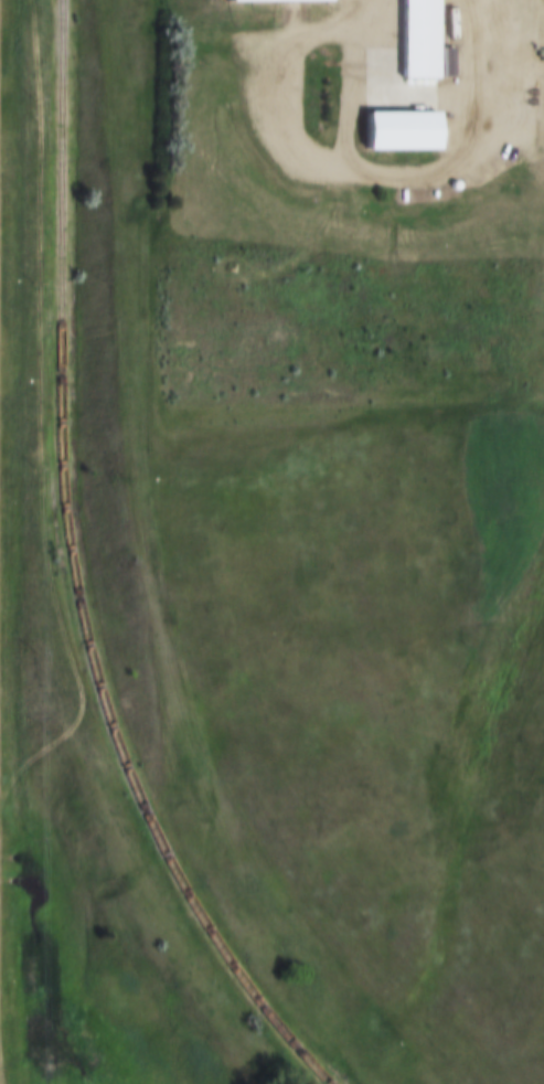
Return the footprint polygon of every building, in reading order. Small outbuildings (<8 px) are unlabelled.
[(441,0),(405,0),(405,80),(441,80),(441,0)] [(442,114),(370,114),(370,152),(442,152),(442,114)]
